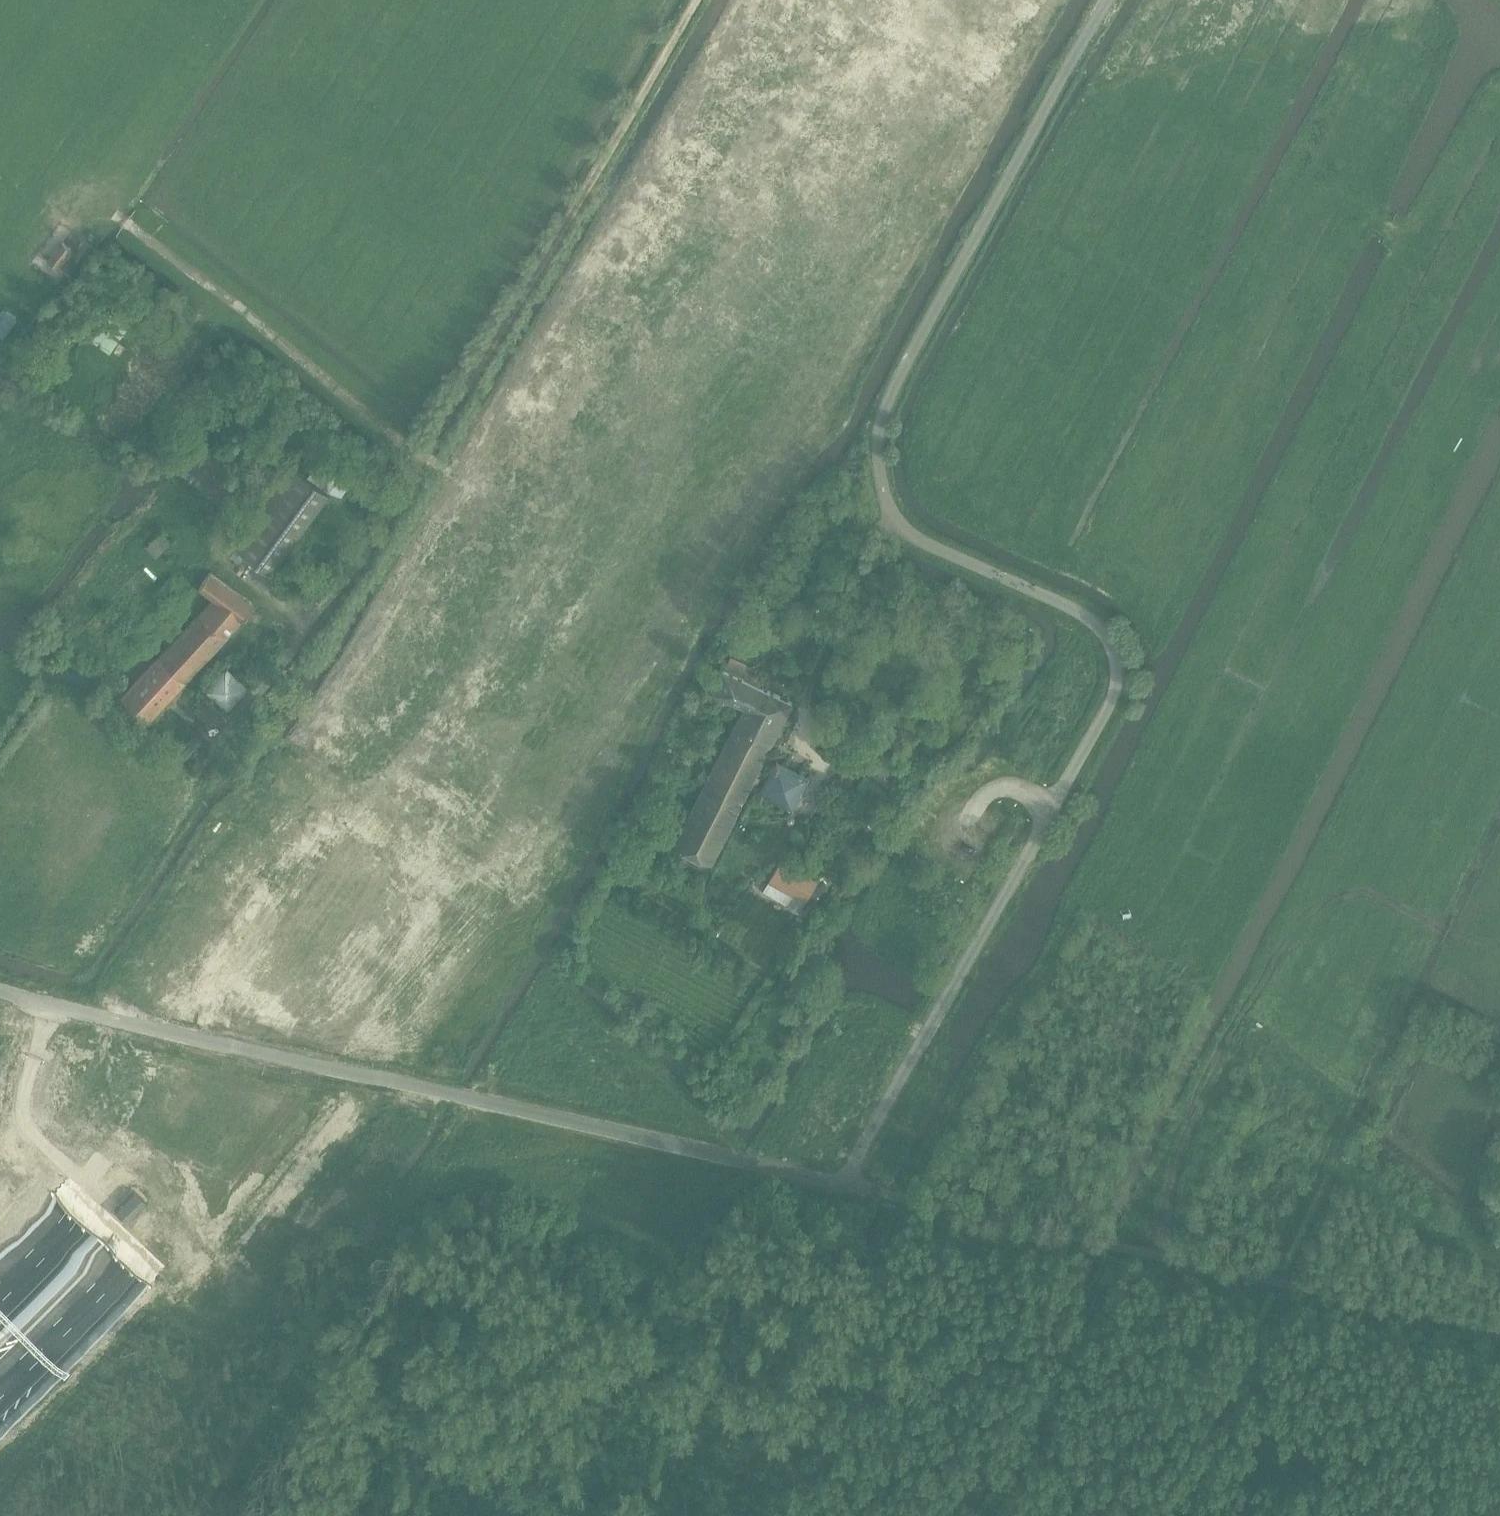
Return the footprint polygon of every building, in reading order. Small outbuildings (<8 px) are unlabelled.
[(48,258),(61,267),(75,248),(63,239),(48,258)] [(0,313),(0,332),(5,336),(20,317),(6,306),(0,313)] [(291,464),(232,545),(271,573),(330,493),(291,464)] [(171,542),(161,532),(146,546),(156,557),(171,542)] [(186,683),(191,678),(226,639),(254,605),(210,572),(200,587),(215,599),(159,658),(186,683)] [(121,697),(149,722),(186,683),(159,658),(121,697)] [(231,709),(251,685),(228,665),(207,689),(231,709)] [(781,726),(793,703),(725,669),(714,691),(746,707),(737,723),(675,844),(711,862),(776,734),(780,734),(783,729),(781,726)] [(761,793),(796,810),(813,776),(778,759),(761,793)] [(788,905),(798,911),(815,883),(780,862),(771,878),(795,892),(788,905)] [(134,1190),(115,1211),(125,1220),(144,1199),(134,1190)]
